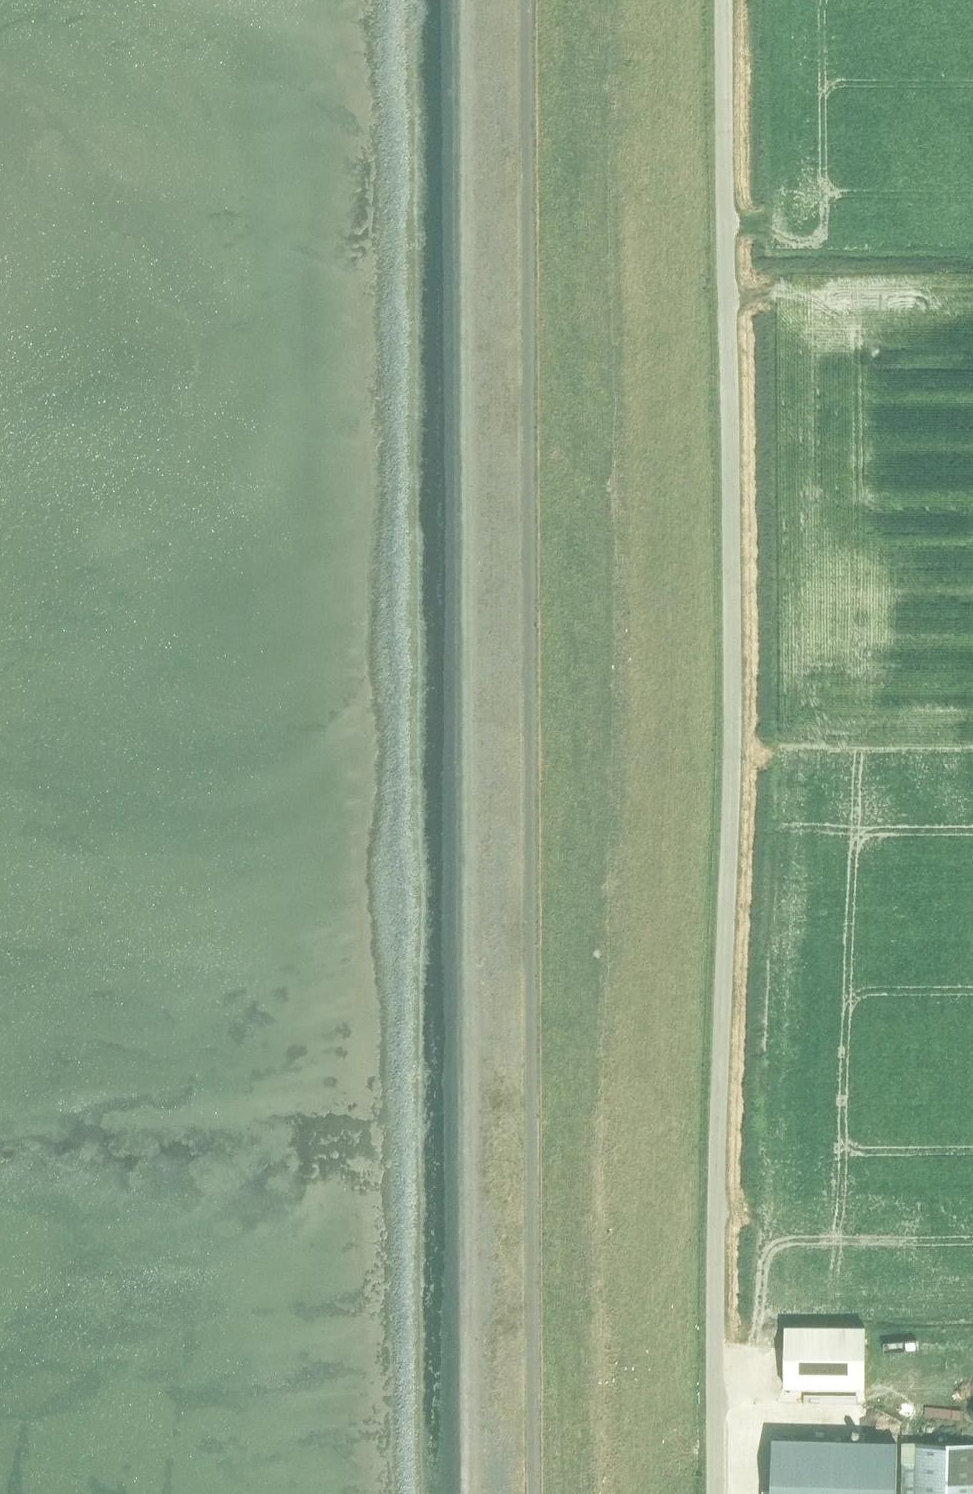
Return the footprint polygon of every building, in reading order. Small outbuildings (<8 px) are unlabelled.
[(786,1325),(785,1385),(865,1386),(866,1326),(786,1325)] [(898,1443),(776,1440),(775,1493),(896,1493),(898,1443)] [(917,1441),(916,1462),(903,1461),(902,1493),(972,1493),(972,1443),(917,1441)]
